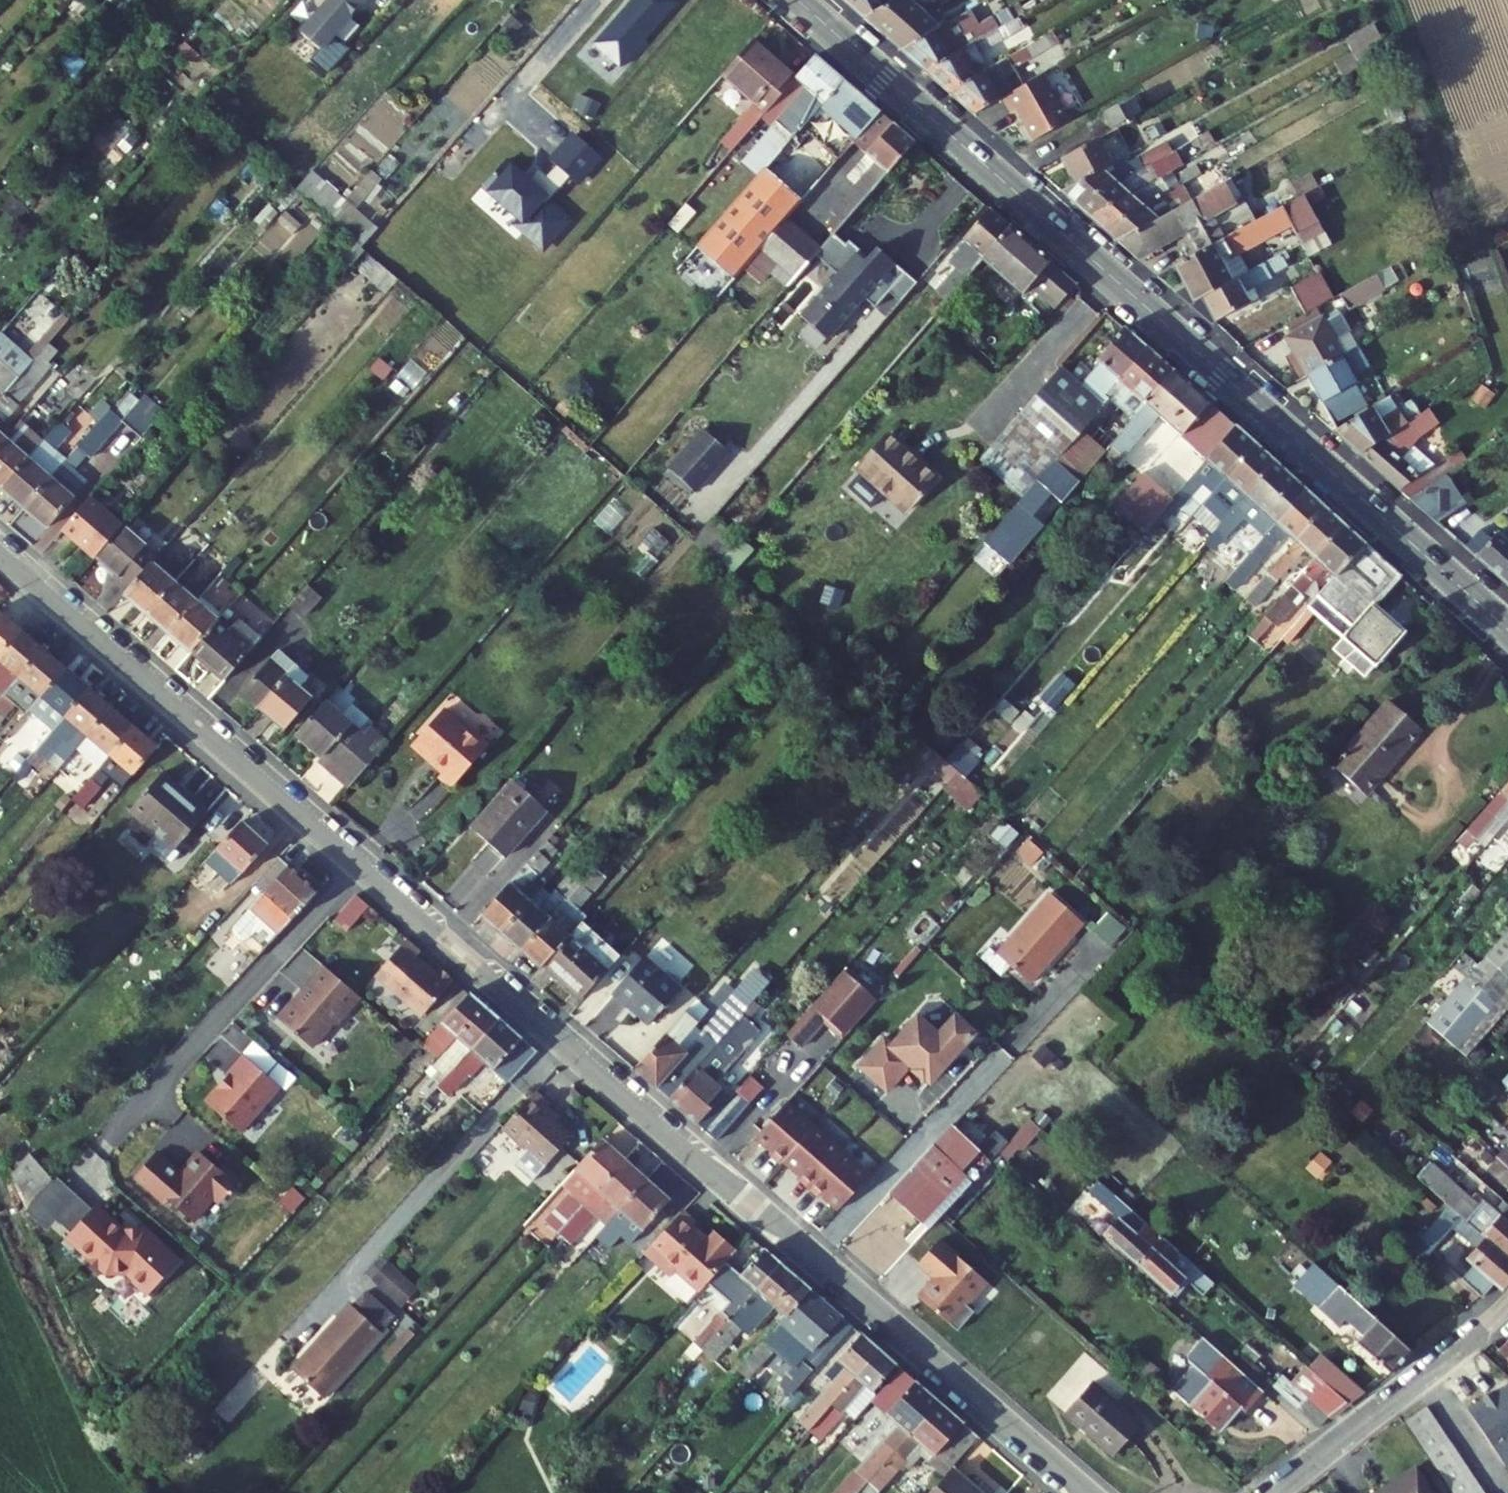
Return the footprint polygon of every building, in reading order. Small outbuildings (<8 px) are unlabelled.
[(61,15),(69,6),(74,0),(44,0),(61,15)] [(69,6),(85,20),(92,12),(78,0),(74,0),(69,6)] [(366,0),(331,0),(302,33),(322,50),(366,0)] [(865,19),(883,8),(878,0),(843,0),(865,19)] [(883,8),(865,19),(901,50),(940,27),(918,7),(930,0),(897,0),(883,8)] [(999,28),(1019,17),(1024,13),(1018,3),(992,17),(999,28)] [(999,28),(992,17),(979,25),(969,9),(940,27),(901,50),(925,72),(999,28)] [(517,37),(525,28),(512,17),(504,27),(517,37)] [(1025,27),(1019,17),(999,28),(925,72),(950,93),(989,70),(980,53),(1025,27)] [(1352,57),(1310,71),(1314,84),(1388,60),(1377,26),(1345,36),(1352,57)] [(1059,42),(1053,32),(1030,46),(1035,56),(1059,42)] [(796,79),(754,40),(723,74),(756,103),(721,143),(731,152),(762,118),(794,82),(796,79)] [(199,54),(187,44),(180,52),(191,62),(199,54)] [(974,115),(1000,100),(999,98),(1024,85),(1014,67),(1035,56),(1030,46),(989,70),(950,93),(974,115)] [(844,80),(816,56),(796,79),(794,82),(804,91),(773,127),(771,129),(773,132),(762,144),(776,157),(844,80)] [(1003,98),(1012,113),(1017,110),(1034,141),(1069,120),(1043,75),(1003,98)] [(697,247),(735,279),(743,270),(786,220),(830,170),(801,144),(808,135),(839,160),(854,142),(880,112),(844,80),(776,157),(758,177),(697,247)] [(804,91),(794,82),(762,118),(773,127),(804,91)] [(152,89),(146,95),(152,100),(157,94),(152,89)] [(234,113),(229,95),(218,98),(222,115),(234,113)] [(1133,98),(1104,115),(1112,128),(1141,111),(1133,98)] [(880,112),(854,142),(867,154),(877,162),(856,186),(832,212),(836,216),(829,226),(835,232),(888,172),(915,142),(880,112)] [(1152,140),(1167,133),(1161,123),(1147,130),(1152,140)] [(773,132),(771,129),(742,163),(758,177),(776,157),(762,144),(773,132)] [(211,140),(200,132),(194,139),(204,148),(211,140)] [(1113,164),(1099,139),(1060,159),(1075,185),(1113,164)] [(1076,205),(1172,152),(1168,143),(1127,165),(1124,158),(1113,164),(1075,185),(1061,192),(1076,205)] [(1180,167),(1172,152),(1076,205),(1089,217),(1157,180),(1168,174),(1180,167)] [(877,162),(867,154),(846,178),(856,186),(877,162)] [(1202,175),(1197,166),(1175,178),(1180,187),(1185,185),(1202,175)] [(303,196),(329,219),(346,200),(313,171),(296,190),(299,194),(303,196)] [(1160,186),(1171,180),(1168,174),(1157,180),(1160,186)] [(369,187),(374,181),(367,175),(354,191),(362,199),(364,200),(373,190),(369,187)] [(1319,188),(1312,175),(1293,185),(1300,199),(1305,196),(1319,188)] [(1220,185),(1216,177),(1201,185),(1205,193),(1220,185)] [(1180,187),(1175,178),(1171,180),(1176,189),(1180,187)] [(1198,254),(1255,223),(1231,179),(1220,185),(1205,193),(1118,242),(1137,259),(1145,255),(1155,258),(1156,254),(1161,251),(1165,252),(1167,242),(1180,235),(1186,232),(1198,254)] [(1157,180),(1089,217),(1104,230),(1176,189),(1171,180),(1160,186),(1157,180)] [(1118,242),(1205,193),(1201,185),(1200,184),(1190,189),(1193,195),(1191,196),(1185,185),(1180,187),(1176,189),(1104,230),(1118,242)] [(293,201),(299,194),(296,190),(292,186),(279,201),(287,208),(293,201)] [(1324,197),(1319,188),(1305,196),(1310,205),(1324,197)] [(354,191),(346,200),(354,208),(362,199),(354,191)] [(0,205),(0,207),(18,222),(28,209),(10,193),(0,205)] [(303,196),(299,194),(293,201),(297,204),(303,196)] [(1297,234),(1319,223),(1310,205),(1305,196),(1300,199),(1284,207),(1293,225),(1297,234)] [(346,200),(329,219),(332,221),(350,237),(362,248),(364,246),(370,239),(379,229),(354,208),(346,200)] [(213,208),(223,217),(229,211),(219,202),(213,208)] [(695,214),(685,205),(668,224),(679,233),(695,214)] [(1283,231),(1293,225),(1284,207),(1274,213),(1283,231)] [(1011,227),(990,209),(964,239),(967,242),(950,261),(957,267),(937,290),(948,299),(983,259),(1011,227)] [(1240,254),(1283,231),(1274,213),(1255,223),(1198,254),(1193,257),(1175,266),(1194,302),(1202,298),(1234,281),(1223,259),(1232,255),(1233,258),(1240,254)] [(786,220),(743,270),(760,284),(770,271),(788,286),(796,277),(808,263),(815,256),(821,249),(786,220)] [(1303,245),(1325,233),(1319,223),(1297,234),(1303,245)] [(1057,305),(1057,306),(1075,285),(1011,227),(983,259),(1022,295),(1032,283),(1057,305)] [(1198,254),(1186,232),(1180,235),(1193,257),(1198,254)] [(1330,244),(1325,233),(1303,245),(1309,256),(1330,244)] [(857,256),(858,254),(847,244),(846,246),(833,235),(821,249),(815,256),(837,276),(801,318),(828,341),(864,299),(875,309),(892,289),(906,274),(876,249),(865,263),(857,256)] [(335,253),(349,266),(364,249),(362,248),(350,237),(335,253)] [(364,246),(373,254),(380,248),(370,239),(364,246)] [(1250,273),(1240,254),(1233,258),(1232,255),(1223,259),(1234,281),(1250,273)] [(1202,298),(1215,322),(1250,303),(1245,293),(1272,278),(1270,275),(1288,266),(1285,261),(1282,255),(1250,273),(1234,281),(1202,298)] [(373,258),(362,270),(387,292),(398,279),(394,276),(373,258)] [(1304,313),(1333,298),(1321,272),(1291,287),(1304,313)] [(917,284),(906,274),(892,289),(904,299),(917,284)] [(1384,289),(1376,274),(1340,295),(1347,309),(1384,289)] [(206,283),(197,275),(191,281),(200,290),(206,283)] [(19,313),(37,329),(56,308),(39,292),(19,313)] [(731,303),(722,295),(710,309),(718,317),(731,303)] [(1292,335),(1323,318),(1317,308),(1287,324),(1292,335)] [(1344,356),(1323,318),(1292,335),(1286,339),(1294,352),(1286,356),(1298,379),(1306,375),(1307,376),(1344,356)] [(1024,497),(1111,398),(1105,393),(1146,347),(1124,328),(1096,360),(1100,363),(1080,387),(1059,369),(981,457),(1024,497)] [(33,362),(32,362),(25,356),(1,334),(0,334),(0,399),(33,362)] [(49,343),(52,340),(45,334),(25,356),(32,362),(49,343)] [(49,343),(33,362),(0,399),(0,427),(18,405),(52,366),(48,363),(58,351),(49,343)] [(1024,497),(984,544),(991,549),(1010,565),(1043,525),(1034,518),(1053,495),(1062,502),(1083,477),(1103,454),(1110,446),(1173,371),(1146,347),(1105,393),(1111,398),(1024,497)] [(1307,376),(1334,424),(1368,406),(1353,377),(1370,368),(1359,347),(1344,356),(1307,376)] [(1182,436),(1208,459),(1236,426),(1211,404),(1198,393),(1173,371),(1110,446),(1123,458),(1159,416),(1170,426),(1182,436)] [(25,507),(50,528),(74,500),(71,496),(85,480),(74,471),(88,455),(92,458),(123,422),(142,438),(165,412),(145,396),(122,420),(111,410),(66,461),(25,507)] [(1395,411),(1387,399),(1333,431),(1359,454),(1421,415),(1413,400),(1395,411)] [(1447,475),(1456,469),(1448,457),(1435,466),(1412,446),(1420,437),(1439,423),(1430,409),(1421,415),(1359,454),(1410,499),(1447,475)] [(59,424),(63,428),(75,414),(71,410),(59,424)] [(20,422),(5,439),(0,445),(0,485),(3,487),(43,442),(20,422)] [(63,428),(59,424),(43,442),(3,487),(25,507),(66,461),(54,451),(69,433),(63,428)] [(1193,497),(1202,505),(1203,504),(1256,444),(1236,426),(1208,459),(1173,499),(1167,506),(1176,515),(1193,497)] [(704,430),(669,469),(695,492),(730,453),(704,430)] [(937,478),(888,435),(858,468),(906,512),(937,478)] [(1203,504),(1223,523),(1275,462),(1256,444),(1203,504)] [(1116,466),(1123,458),(1110,446),(1103,454),(1116,466)] [(1234,528),(1243,518),(1264,537),(1306,490),(1275,462),(1223,523),(1219,527),(1228,535),(1234,528)] [(1167,506),(1173,499),(1144,473),(1116,506),(1145,531),(1146,529),(1165,508),(1167,506)] [(1465,503),(1447,475),(1410,499),(1437,523),(1465,503)] [(1232,574),(1225,582),(1235,591),(1286,533),(1295,541),(1324,507),(1306,490),(1264,537),(1255,548),(1232,574)] [(1043,525),(1062,502),(1053,495),(1034,518),(1043,525)] [(62,530),(96,558),(97,555),(124,525),(91,497),(62,530)] [(1245,599),(1254,607),(1304,550),(1314,559),(1344,525),(1324,507),(1295,541),(1245,599)] [(1172,514),(1165,508),(1146,529),(1153,535),(1172,514)] [(1234,528),(1255,548),(1264,537),(1243,518),(1234,528)] [(114,577),(129,590),(152,563),(159,556),(124,525),(97,555),(117,573),(114,577)] [(1344,525),(1314,559),(1292,585),(1301,595),(1325,568),(1334,577),(1364,543),(1344,525)] [(643,540),(659,554),(669,543),(653,529),(643,540)] [(1225,537),(1217,529),(1206,542),(1214,549),(1225,537)] [(1498,533),(1476,557),(1507,586),(1507,542),(1498,533)] [(733,573),(754,550),(741,539),(738,542),(721,563),(728,569),(733,573)] [(1334,577),(1308,607),(1344,638),(1333,650),(1364,677),(1386,652),(1387,653),(1393,652),(1399,645),(1399,639),(1398,639),(1403,632),(1374,605),(1400,576),(1364,543),(1334,577)] [(991,549),(984,544),(978,550),(985,556),(991,549)] [(148,613),(174,583),(152,563),(129,590),(126,594),(148,613)] [(170,632),(196,602),(174,583),(148,613),(170,632)] [(1301,595),(1292,585),(1283,595),(1296,605),(1304,596),(1301,595)] [(290,606),(302,616),(320,596),(308,586),(290,606)] [(1277,627),(1296,605),(1283,595),(1248,636),(1256,642),(1272,623),(1277,627)] [(170,632),(192,651),(218,621),(223,616),(201,596),(196,602),(170,632)] [(21,631),(0,613),(0,654),(21,631)] [(225,680),(261,640),(243,624),(236,631),(232,628),(230,631),(218,621),(192,651),(225,680)] [(44,651),(21,631),(0,654),(0,692),(4,695),(44,651)] [(287,676),(296,665),(278,650),(269,661),(287,676)] [(43,696),(66,670),(44,651),(4,695),(15,704),(27,715),(43,696)] [(241,694),(259,709),(287,676),(269,661),(241,694)] [(311,678),(296,665),(287,676),(301,688),(311,678)] [(66,716),(89,690),(66,670),(43,696),(66,716)] [(1054,710),(1076,685),(1063,673),(1040,699),(1054,710)] [(313,698),(301,688),(287,676),(259,709),(285,731),(313,698)] [(78,748),(112,709),(89,690),(66,716),(53,731),(27,761),(39,771),(65,741),(64,740),(66,738),(78,748)] [(4,695),(0,700),(0,721),(15,704),(4,695)] [(331,771),(364,733),(327,700),(298,733),(324,756),(319,761),(331,771)] [(1365,792),(1420,731),(1389,703),(1334,765),(1365,792)] [(101,767),(135,729),(112,709),(78,748),(101,767)] [(434,765),(435,766),(443,772),(439,777),(451,788),(489,745),(471,729),(464,729),(443,711),(418,740),(418,746),(428,755),(428,760),(434,760),(434,765)] [(15,750),(27,761),(53,731),(40,720),(15,750)] [(348,786),(388,741),(371,726),(364,734),(364,733),(331,771),(348,786)] [(123,765),(134,775),(158,748),(135,729),(101,767),(73,799),(83,808),(109,778),(111,779),(123,765)] [(917,736),(909,729),(902,737),(910,745),(917,736)] [(917,736),(910,745),(917,751),(925,742),(917,736)] [(350,787),(389,742),(388,741),(348,786),(350,787)] [(959,773),(965,778),(975,767),(955,750),(945,761),(959,773)] [(38,775),(26,765),(14,779),(25,789),(38,775)] [(176,785),(162,773),(130,811),(156,834),(148,843),(163,856),(171,847),(175,850),(208,812),(183,791),(178,796),(172,790),(176,785)] [(967,810),(982,793),(966,779),(965,778),(959,773),(944,789),(954,798),(967,810)] [(487,842),(529,794),(514,781),(473,829),(487,842)] [(878,800),(890,811),(907,793),(894,782),(878,800)] [(1466,831),(1475,839),(1494,817),(1504,826),(1507,822),(1507,783),(1466,831)] [(946,806),(954,798),(944,789),(937,798),(946,806)] [(547,810),(529,794),(487,842),(505,857),(547,810)] [(62,812),(72,801),(65,795),(55,805),(62,812)] [(1494,817),(1475,839),(1485,848),(1504,826),(1494,817)] [(268,846),(242,822),(206,862),(231,885),(242,874),(243,874),(268,846)] [(1018,834),(1004,822),(993,835),(1006,847),(1018,834)] [(1466,849),(1475,839),(1466,831),(1456,842),(1466,849)] [(548,841),(481,916),(501,934),(542,887),(534,880),(550,862),(547,860),(557,849),(548,841)] [(1031,866),(1041,855),(1027,842),(1017,853),(1031,866)] [(171,847),(163,856),(172,863),(180,855),(175,850),(171,847)] [(545,964),(572,934),(589,914),(581,907),(620,863),(608,853),(595,868),(583,881),(521,951),(542,968),(545,964)] [(290,866),(280,857),(256,882),(267,892),(234,928),(234,931),(234,934),(241,941),(244,941),(248,941),(252,936),(266,949),(319,892),(290,865),(290,866)] [(595,868),(589,863),(578,876),(583,881),(595,868)] [(583,881),(578,876),(572,872),(552,895),(542,887),(501,934),(521,951),(583,881)] [(1468,906),(1480,892),(1472,884),(1460,900),(1468,906)] [(1031,984),(1085,925),(1051,893),(997,952),(1031,984)] [(370,906),(356,895),(334,920),(346,932),(370,906)] [(1128,929),(1110,912),(1096,927),(1115,944),(1128,929)] [(1389,922),(1382,930),(1390,936),(1396,928),(1389,922)] [(1466,1058),(1467,1057),(1487,1035),(1507,1012),(1507,930),(1428,1024),(1466,1058)] [(572,934),(545,964),(583,998),(609,968),(572,934)] [(423,1016),(455,980),(441,968),(436,974),(416,956),(421,951),(408,939),(376,976),(423,1016)] [(615,992),(651,1024),(681,988),(645,957),(615,992)] [(361,998),(326,967),(304,992),(304,994),(298,1002),(295,1000),(279,1019),(313,1048),(332,1025),(338,1025),(361,998)] [(658,1088),(670,1099),(744,1016),(743,1015),(771,982),(755,969),(702,1032),(695,1026),(700,1021),(687,1010),(635,1069),(657,1089),(658,1088)] [(845,970),(787,1035),(802,1048),(824,1022),(828,1019),(843,1032),(875,996),(845,970)] [(486,1007),(470,993),(422,1044),(438,1058),(486,1007)] [(878,1000),(875,996),(843,1032),(828,1019),(824,1022),(843,1039),(878,1000)] [(708,1011),(696,1000),(687,1010),(700,1021),(708,1011)] [(749,1020),(761,1007),(756,1002),(744,1016),(749,1020)] [(438,1058),(432,1065),(445,1078),(500,1019),(486,1007),(438,1058)] [(762,1032),(749,1020),(744,1016),(670,1099),(670,1100),(671,1101),(698,1070),(725,1093),(698,1124),(703,1129),(734,1095),(718,1082),(762,1032)] [(931,1081),(974,1033),(956,1017),(939,1036),(919,1018),(915,1023),(912,1023),(910,1023),(905,1030),(905,1031),(905,1034),(895,1045),(886,1037),(861,1066),(889,1090),(912,1064),(916,1068),(915,1069),(925,1079),(927,1077),(931,1081)] [(495,1069),(510,1082),(538,1052),(500,1019),(445,1078),(441,1083),(432,1092),(422,1103),(433,1113),(454,1090),(469,1073),(472,1076),(484,1062),(494,1071),(495,1069)] [(1437,1044),(1441,1039),(1430,1029),(1419,1042),(1427,1049),(1434,1041),(1437,1044)] [(272,1054),(256,1040),(246,1052),(262,1066),(272,1054)] [(1485,1056),(1477,1049),(1470,1057),(1478,1063),(1485,1056)] [(277,1084),(241,1052),(224,1073),(226,1075),(219,1083),(219,1085),(206,1100),(238,1129),(277,1084)] [(466,1100),(494,1071),(484,1062),(472,1076),(469,1073),(454,1090),(466,1100)] [(445,1078),(432,1065),(426,1071),(432,1076),(441,1083),(445,1078)] [(671,1101),(698,1124),(725,1093),(698,1070),(671,1101)] [(423,1084),(432,1092),(441,1083),(432,1076),(423,1084)] [(737,1092),(750,1103),(763,1088),(750,1077),(737,1092)] [(550,1106),(535,1092),(507,1124),(503,1127),(530,1151),(520,1163),(531,1173),(538,1173),(545,1165),(546,1166),(572,1136),(545,1111),(550,1106)] [(716,1140),(750,1103),(737,1092),(734,1095),(703,1129),(716,1140)] [(1362,1122),(1374,1108),(1364,1099),(1351,1113),(1362,1122)] [(783,1161),(815,1126),(787,1102),(755,1137),(772,1152),(770,1154),(781,1163),(783,1161)] [(1023,1149),(1041,1130),(1029,1119),(1008,1143),(999,1152),(1007,1160),(1020,1146),(1023,1149)] [(798,1177),(809,1187),(842,1150),(815,1126),(783,1161),(799,1176),(798,1177)] [(940,1215),(990,1161),(978,1150),(952,1126),(889,1194),(928,1229),(928,1228),(940,1215)] [(978,1150),(990,1161),(999,1152),(1008,1143),(995,1131),(978,1150)] [(1484,1146),(1497,1158),(1507,1168),(1507,1150),(1505,1147),(1504,1147),(1492,1137),(1484,1146)] [(559,1233),(624,1161),(601,1140),(564,1182),(574,1190),(547,1222),(559,1233)] [(842,1150),(809,1187),(820,1197),(822,1196),(839,1210),(871,1176),(842,1150)] [(162,1193),(171,1201),(195,1221),(216,1197),(220,1200),(222,1199),(224,1198),(228,1195),(231,1197),(236,1190),(234,1188),(238,1183),(221,1168),(200,1151),(187,1167),(190,1169),(184,1176),(157,1152),(136,1175),(159,1196),(162,1193)] [(1307,1168),(1316,1176),(1330,1161),(1320,1152),(1307,1168)] [(29,1205),(53,1180),(29,1157),(13,1174),(29,1205)] [(1497,1158),(1487,1170),(1507,1188),(1507,1168),(1497,1158)] [(607,1224),(646,1181),(624,1161),(559,1233),(572,1245),(598,1216),(607,1224)] [(1507,1258),(1507,1205),(1504,1201),(1496,1210),(1485,1200),(1480,1205),(1471,1198),(1431,1162),(1417,1178),(1449,1206),(1507,1258)] [(238,1183),(240,1181),(223,1166),(221,1168),(238,1183)] [(1127,1205),(1136,1196),(1111,1174),(1102,1184),(1127,1205)] [(55,1222),(67,1234),(89,1212),(57,1181),(25,1214),(45,1233),(55,1222)] [(644,1230),(669,1201),(646,1181),(607,1224),(581,1253),(591,1261),(621,1228),(630,1217),(642,1227),(644,1230)] [(1138,1264),(1162,1237),(1127,1206),(1127,1205),(1102,1184),(1100,1182),(1090,1193),(1120,1219),(1105,1235),(1138,1264)] [(305,1198),(293,1187),(280,1202),(292,1213),(305,1198)] [(162,1193),(159,1196),(158,1196),(167,1204),(171,1201),(162,1193)] [(1480,1205),(1485,1200),(1476,1193),(1471,1198),(1480,1205)] [(1431,1214),(1437,1207),(1425,1197),(1419,1204),(1431,1214)] [(1463,1279),(1482,1297),(1494,1284),(1500,1290),(1507,1281),(1507,1258),(1449,1206),(1419,1239),(1431,1250),(1453,1227),(1477,1249),(1467,1260),(1474,1266),(1463,1279)] [(149,1294),(179,1260),(160,1242),(161,1241),(151,1233),(150,1235),(142,1228),(121,1230),(115,1226),(113,1228),(91,1209),(70,1234),(92,1253),(85,1260),(102,1274),(104,1271),(107,1273),(128,1272),(134,1278),(133,1280),(149,1294)] [(737,1250),(715,1231),(707,1240),(703,1236),(696,1237),(700,1232),(693,1226),(696,1222),(683,1211),(645,1252),(672,1276),(677,1271),(700,1291),(737,1250)] [(630,1217),(621,1228),(632,1238),(642,1227),(630,1217)] [(1431,1250),(1419,1239),(1412,1232),(1402,1242),(1422,1262),(1431,1250)] [(1172,1293),(1195,1266),(1162,1237),(1138,1264),(1171,1294),(1172,1293)] [(922,1259),(970,1302),(987,1282),(938,1240),(922,1259)] [(694,1360),(703,1350),(782,1264),(765,1249),(741,1276),(748,1282),(730,1302),(718,1316),(704,1304),(680,1331),(693,1343),(685,1352),(694,1360)] [(410,1283),(384,1259),(370,1275),(395,1299),(410,1283)] [(922,1259),(919,1263),(938,1280),(933,1286),(931,1283),(919,1298),(958,1331),(974,1312),(966,1306),(970,1302),(922,1259)] [(1357,1342),(1386,1373),(1391,1373),(1411,1350),(1314,1263),(1300,1278),(1320,1295),(1314,1302),(1319,1307),(1339,1326),(1346,1318),(1365,1334),(1357,1342)] [(749,1335),(776,1306),(787,1315),(811,1289),(782,1264),(703,1350),(715,1361),(741,1331),(745,1335),(747,1333),(749,1335)] [(1215,1284),(1195,1266),(1172,1293),(1177,1297),(1190,1282),(1204,1295),(1215,1284)] [(748,1282),(741,1276),(722,1295),(730,1302),(748,1282)] [(1314,1302),(1320,1295),(1300,1278),(1294,1285),(1314,1302)] [(842,1319),(843,1318),(811,1289),(787,1315),(781,1323),(813,1352),(817,1347),(842,1319)] [(323,1398),(382,1333),(379,1330),(356,1309),(350,1304),(292,1370),(323,1398)] [(356,1309),(379,1330),(384,1325),(360,1304),(356,1309)] [(852,1328),(842,1319),(817,1347),(827,1356),(852,1328)] [(838,1361),(845,1367),(798,1421),(809,1431),(880,1350),(862,1334),(838,1361)] [(1179,1397),(1219,1432),(1240,1408),(1245,1412),(1263,1392),(1204,1338),(1189,1354),(1189,1362),(1193,1366),(1168,1396),(1175,1402),(1179,1397)] [(774,1351),(763,1342),(739,1369),(749,1379),(774,1351)] [(1498,1350),(1507,1361),(1507,1342),(1498,1350)] [(1261,1356),(1250,1346),(1243,1354),(1255,1364),(1261,1356)] [(850,1405),(860,1414),(874,1397),(873,1392),(897,1365),(880,1350),(809,1431),(820,1440),(846,1410),(850,1405)] [(1349,1405),(1365,1393),(1323,1355),(1310,1369),(1349,1405)] [(797,1389),(813,1371),(813,1370),(801,1359),(780,1383),(792,1394),(797,1389)] [(1140,1375),(1148,1383),(1159,1370),(1151,1363),(1140,1375)] [(901,1368),(872,1402),(898,1425),(846,1483),(857,1492),(859,1492),(940,1403),(901,1368)] [(1349,1405),(1310,1369),(1294,1386),(1308,1399),(1299,1409),(1319,1428),(1329,1417),(1331,1419),(1349,1405)] [(805,1396),(807,1397),(823,1380),(813,1371),(797,1389),(805,1396)] [(1130,1387),(1138,1394),(1148,1383),(1140,1375),(1130,1387)] [(1274,1387),(1299,1409),(1308,1399),(1294,1386),(1283,1377),(1274,1387)] [(1127,1441),(1141,1425),(1092,1382),(1079,1398),(1127,1441)] [(518,1413),(531,1416),(539,1387),(526,1384),(518,1413)] [(1127,1441),(1079,1398),(1066,1412),(1115,1455),(1127,1441)] [(979,1437),(940,1403),(859,1492),(880,1492),(903,1465),(909,1470),(921,1456),(945,1476),(979,1437)] [(846,1410),(856,1419),(860,1414),(850,1405),(846,1410)] [(1434,1418),(1427,1407),(1404,1422),(1411,1434),(1434,1418)] [(187,1447),(198,1457),(227,1423),(216,1414),(187,1447)] [(1442,1429),(1434,1418),(1411,1434),(1419,1444),(1442,1429)] [(1449,1440),(1442,1429),(1419,1444),(1427,1456),(1449,1440)] [(1457,1452),(1449,1440),(1427,1456),(1434,1467),(1457,1452)] [(1465,1463),(1457,1452),(1434,1467),(1442,1478),(1465,1463)] [(1472,1474),(1465,1463),(1442,1478),(1450,1489),(1472,1474)] [(1415,1468),(1397,1479),(1394,1487),(1388,1491),(1385,1487),(1375,1492),(1431,1492),(1415,1468)] [(931,1492),(978,1492),(951,1469),(931,1492)] [(587,1480),(595,1490),(602,1484),(595,1474),(587,1480)] [(1472,1474),(1450,1489),(1452,1492),(1468,1492),(1480,1485),(1472,1474)]
